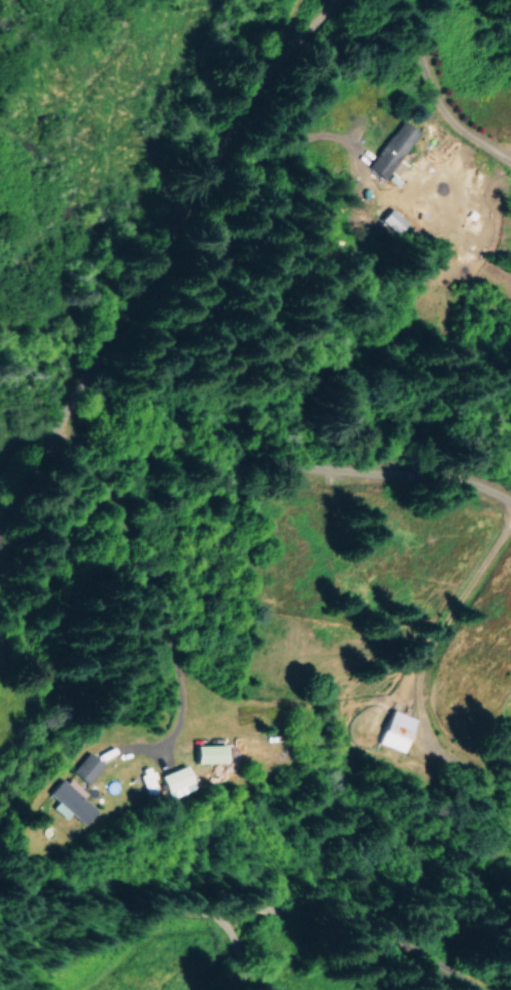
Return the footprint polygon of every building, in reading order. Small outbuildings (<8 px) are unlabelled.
[(366,166),(384,178),(417,131),(399,119),(366,166)] [(379,218),(394,232),(405,221),(390,207),(379,218)] [(376,742),(401,751),(413,718),(388,709),(376,742)] [(193,744),(193,763),(223,762),(222,744),(193,744)] [(85,783),(100,764),(85,751),(69,771),(85,783)] [(156,791),(148,765),(138,768),(145,794),(156,791)] [(183,784),(190,781),(184,765),(159,774),(168,798),(186,791),(183,784)] [(50,806),(63,818),(68,812),(81,824),(94,810),(59,778),(45,792),(55,801),(50,806)]
